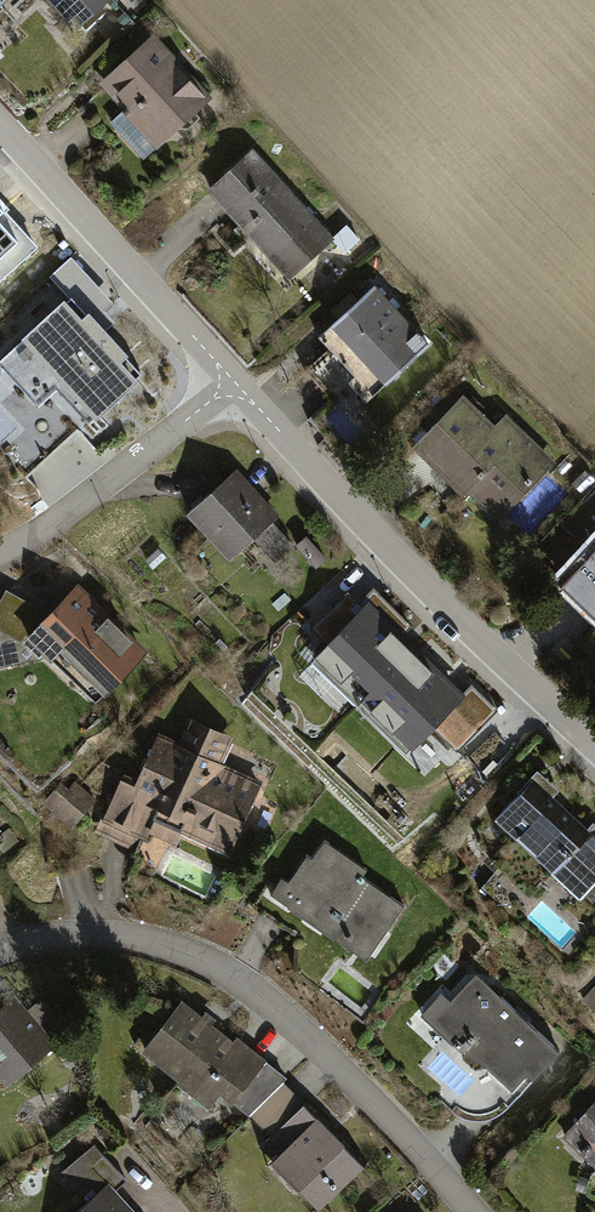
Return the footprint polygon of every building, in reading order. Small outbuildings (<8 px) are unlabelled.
[(0,8),(10,0),(0,0),(0,8)] [(72,26),(102,0),(49,0),(72,26)] [(210,100),(150,34),(101,79),(126,107),(111,120),(146,159),(210,100)] [(333,239),(250,152),(209,191),(292,278),(333,239)] [(0,204),(0,276),(36,242),(0,204)] [(430,347),(378,286),(315,339),(368,400),(430,347)] [(70,299),(0,362),(0,365),(38,407),(58,389),(90,425),(142,378),(70,299)] [(497,420),(466,391),(416,443),(498,521),(558,458),(506,410),(497,420)] [(283,516),(241,469),(189,515),(229,561),(241,551),(252,563),(263,554),(273,565),(296,545),(276,522),(283,516)] [(566,574),(594,601),(594,542),(566,574)] [(81,591),(49,611),(18,597),(0,612),(0,667),(46,657),(88,704),(143,650),(81,591)] [(405,751),(464,691),(373,601),(314,661),(337,683),(355,664),(395,703),(376,722),(405,751)] [(177,832),(225,854),(259,780),(217,761),(230,734),(188,715),(176,741),(158,733),(134,783),(118,776),(95,826),(144,848),(149,835),(171,845),(177,832)] [(537,777),(497,821),(582,898),(594,884),(594,824),(592,827),(537,777)] [(61,783),(42,803),(72,830),(98,802),(76,783),(69,790),(61,783)] [(288,879),(277,872),(263,895),(368,957),(400,903),(358,878),(365,866),(322,840),(311,859),(303,854),(288,879)] [(563,1052),(475,974),(452,999),(441,990),(418,1016),(511,1097),(530,1075),(537,1082),(563,1052)] [(14,996),(0,1007),(0,1080),(5,1086),(54,1047),(14,996)] [(249,1055),(184,1002),(143,1051),(208,1105),(249,1055)] [(360,1164),(285,1082),(242,1121),(317,1203),(360,1164)] [(563,1139),(594,1167),(594,1103),(563,1139)] [(95,1143),(63,1172),(89,1201),(77,1211),(137,1211),(118,1191),(129,1181),(95,1143)]
